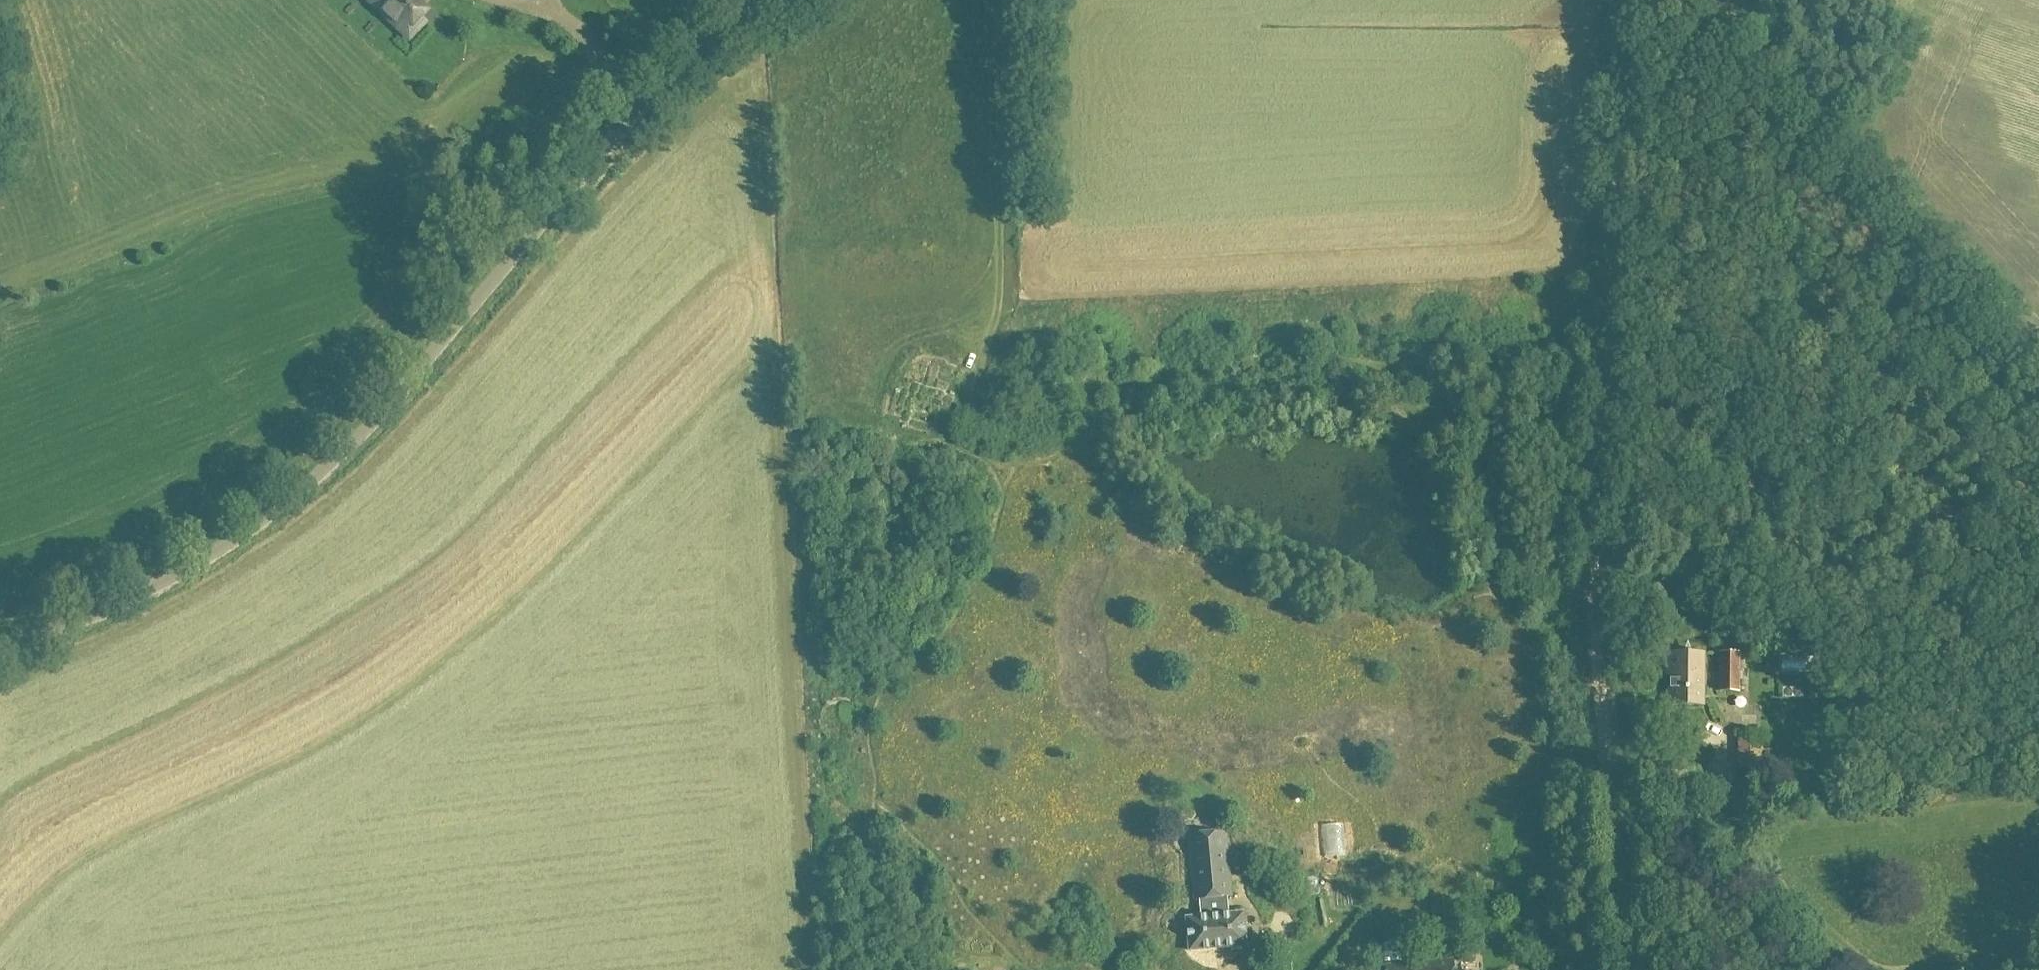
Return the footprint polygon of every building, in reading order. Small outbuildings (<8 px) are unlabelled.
[(386,5),(381,11),(409,38),(425,20),(422,17),(428,10),(418,0),(380,0),(386,5)] [(1739,652),(1718,652),(1718,691),(1739,692),(1739,652)] [(1670,667),(1670,705),(1702,705),(1702,653),(1667,653),(1667,667),(1670,667)] [(1770,770),(1761,769),(1761,734),(1738,735),(1739,735),(1739,769),(1745,769),(1745,783),(1769,782),(1770,770)] [(1224,831),(1189,835),(1195,898),(1199,898),(1201,916),(1188,917),(1185,917),(1186,919),(1189,947),(1188,947),(1189,950),(1191,949),(1243,944),(1244,944),(1246,944),(1246,942),(1245,942),(1242,913),(1243,913),(1243,911),(1240,912),(1241,912),(1228,913),(1226,895),(1230,895),(1224,831)] [(1452,960),(1385,965),(1386,969),(1452,969),(1452,960)]
